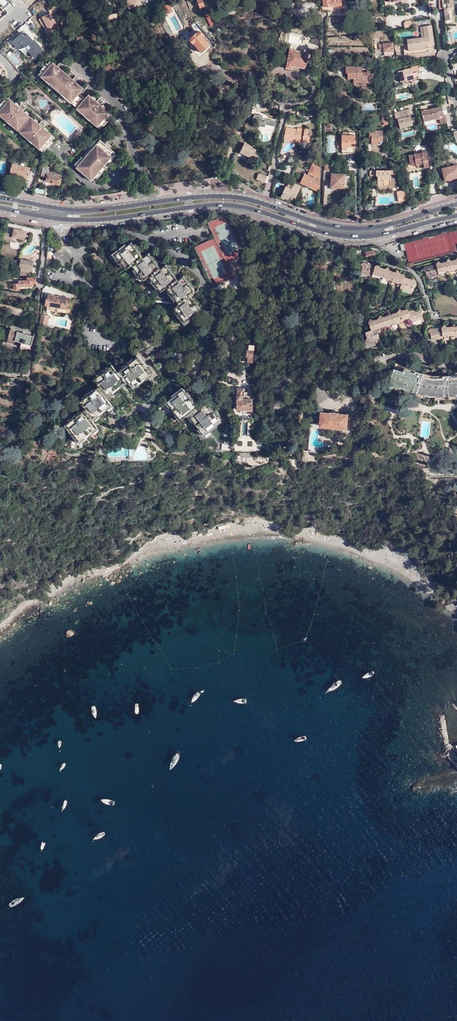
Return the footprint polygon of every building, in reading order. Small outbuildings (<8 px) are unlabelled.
[(202,0),(197,0),(200,7),(202,7),(211,26),(213,25),(206,7),(202,0)] [(173,13),(171,6),(162,9),(163,13),(167,12),(168,15),(173,13)] [(47,32),(49,36),(59,31),(56,27),(58,26),(54,18),(58,16),(54,8),(49,10),(51,13),(40,19),(43,24),(46,23),(50,30),(47,32)] [(413,28),(413,20),(406,21),(404,23),(405,29),(413,28)] [(422,26),(423,37),(421,37),(407,39),(408,50),(427,48),(432,47),(430,25),(422,26)] [(201,53),(213,42),(201,29),(189,39),(201,53)] [(28,51),(35,59),(44,50),(36,40),(34,41),(27,33),(25,35),(23,32),(11,42),(18,49),(22,45),(25,48),(26,47),(29,50),(28,51)] [(303,44),(303,37),(291,35),(290,43),(303,44)] [(393,51),(392,42),(378,44),(378,43),(373,43),(374,50),(379,50),(381,49),(382,51),(383,51),(383,52),(393,51)] [(291,69),(292,68),(292,66),(300,67),(305,68),(309,53),(289,49),(285,68),(291,69)] [(73,100),(77,95),(83,88),(77,83),(80,79),(77,77),(75,75),(72,79),(61,69),(64,66),(62,64),(60,62),(57,65),(53,62),(51,64),(49,61),(40,71),(40,72),(73,100)] [(353,82),(372,82),(372,75),(373,75),(373,70),(366,70),(366,72),(362,72),(362,66),(345,66),(345,72),(347,72),(347,78),(357,78),(357,79),(353,79),(353,82)] [(413,73),(412,68),(398,71),(401,82),(405,81),(409,80),(410,82),(418,80),(417,72),(413,73)] [(38,74),(71,103),(73,100),(40,72),(38,74)] [(78,106),(101,126),(108,117),(111,114),(100,105),(104,101),(101,100),(99,97),(96,101),(88,94),(83,101),(78,106)] [(76,108),(78,106),(83,101),(77,95),(73,100),(71,103),(76,108)] [(23,110),(26,107),(23,105),(21,103),(18,106),(7,97),(4,101),(0,105),(0,111),(43,149),(51,140),(54,137),(43,128),(46,124),(43,122),(41,120),(38,124),(23,110)] [(76,108),(99,128),(101,126),(78,106),(76,108)] [(443,106),(427,110),(422,112),(425,122),(440,118),(442,124),(448,122),(446,114),(445,115),(443,106)] [(0,111),(0,116),(39,150),(41,151),(42,150),(43,149),(0,111)] [(395,113),(396,119),(398,118),(399,123),(400,128),(413,125),(411,117),(407,118),(405,111),(395,113)] [(259,126),(260,126),(265,128),(264,129),(274,131),(276,122),(261,118),(259,126)] [(70,136),(74,139),(82,131),(78,127),(70,136)] [(298,141),(298,142),(302,143),(303,141),(309,142),(310,137),(308,136),(309,130),(298,128),(297,129),(286,127),(284,140),(295,142),(295,140),(298,141)] [(372,145),(378,145),(378,141),(383,141),(383,130),(369,130),(369,138),(371,138),(372,145)] [(355,135),(347,135),(342,135),(342,140),(342,147),(342,152),(354,152),(355,135)] [(76,167),(99,140),(96,138),(89,146),(90,147),(82,157),(81,156),(73,165),(76,167)] [(52,142),(51,140),(43,149),(42,150),(44,152),(52,142)] [(75,167),(91,181),(92,180),(103,167),(104,166),(114,154),(115,153),(99,140),(76,167),(75,167)] [(252,148),(253,147),(245,143),(240,152),(249,157),(251,153),(254,154),(256,150),(252,148)] [(423,163),(423,165),(424,167),(429,167),(426,151),(421,151),(422,153),(409,155),(410,165),(415,164),(423,163)] [(104,166),(106,168),(107,166),(117,156),(114,154),(104,166)] [(9,175),(17,177),(18,174),(23,176),(22,177),(29,178),(31,168),(12,163),(9,175)] [(317,191),(320,186),(320,168),(313,165),(308,176),(304,174),(300,183),(305,185),(317,191)] [(442,168),(444,180),(456,177),(456,167),(456,165),(442,168)] [(97,178),(105,169),(103,167),(92,180),(94,182),(97,179),(97,178)] [(49,170),(48,169),(43,168),(42,174),(41,176),(47,177),(46,181),(60,184),(62,175),(49,171),(49,170)] [(377,187),(378,187),(382,187),(383,186),(390,186),(390,174),(393,174),(392,170),(376,170),(375,171),(370,171),(370,176),(377,176),(377,187)] [(258,173),(256,180),(266,182),(267,175),(258,173)] [(344,184),(345,176),(345,175),(331,174),(331,187),(333,187),(333,190),(334,191),(336,190),(337,190),(337,187),(344,187),(344,184)] [(382,187),(378,187),(380,189),(391,189),(395,186),(394,174),(393,174),(390,174),(390,186),(383,186),(382,187)] [(298,192),(292,189),(286,186),(281,197),(288,199),(289,196),(295,198),(298,192)] [(404,190),(405,190),(404,187),(402,188),(403,190),(397,192),(399,201),(406,200),(404,190)] [(12,239),(12,236),(25,238),(27,230),(14,227),(13,233),(6,232),(5,237),(5,238),(12,239)] [(401,244),(403,250),(406,249),(410,262),(456,250),(456,229),(401,244)] [(172,309),(183,323),(187,320),(188,322),(194,317),(193,316),(200,311),(190,297),(188,295),(193,290),(182,276),(177,280),(175,277),(165,265),(160,269),(148,253),(143,258),(141,256),(131,242),(124,248),(123,246),(113,254),(124,270),(130,265),(142,281),(147,277),(159,293),(164,289),(177,305),(172,309)] [(71,255),(63,246),(55,253),(63,262),(71,255)] [(436,275),(439,277),(439,272),(447,270),(446,272),(449,274),(448,270),(456,268),(456,270),(456,271),(456,257),(456,258),(451,260),(448,258),(447,261),(441,262),(438,260),(436,263),(425,266),(423,269),(426,271),(427,277),(436,275)] [(20,275),(29,275),(30,270),(32,270),(34,261),(20,259),(19,268),(20,269),(20,275)] [(316,269),(324,273),(329,265),(321,260),(318,265),(316,264),(315,267),(316,268),(316,269)] [(411,291),(413,285),(417,283),(416,280),(404,276),(404,274),(400,273),(398,269),(395,271),(390,269),(388,266),(385,268),(380,266),(378,263),(375,265),(365,262),(361,263),(362,267),(361,273),(369,275),(368,277),(371,278),(372,273),(381,276),(378,277),(381,282),(382,277),(391,279),(389,281),(390,285),(392,280),(401,283),(396,286),(400,287),(399,290),(403,288),(411,291)] [(36,283),(35,278),(28,278),(28,279),(27,279),(27,280),(19,280),(19,283),(13,283),(14,289),(19,289),(19,286),(33,286),(33,283),(36,283)] [(58,297),(58,296),(48,294),(47,299),(46,298),(45,304),(47,305),(47,309),(56,311),(57,307),(68,309),(70,298),(60,296),(60,297),(58,297)] [(412,320),(422,317),(423,320),(425,319),(422,311),(423,308),(420,306),(409,310),(408,308),(405,310),(399,306),(398,309),(398,310),(394,312),(390,309),(388,312),(389,313),(385,315),(380,312),(378,315),(379,317),(375,318),(371,316),(368,320),(372,329),(365,331),(367,337),(366,339),(369,341),(381,337),(379,331),(381,324),(386,323),(389,325),(391,321),(395,320),(398,321),(400,318),(405,317),(412,320)] [(40,325),(46,326),(48,315),(41,313),(41,315),(42,315),(42,316),(40,325)] [(443,326),(431,327),(429,330),(432,332),(432,338),(443,337),(443,335),(449,334),(451,337),(454,334),(456,334),(456,324),(455,322),(453,325),(448,326),(445,323),(443,326)] [(31,349),(34,337),(9,331),(6,344),(31,349)] [(152,348),(146,341),(142,345),(147,352),(152,348)] [(157,386),(164,380),(139,347),(130,354),(122,360),(126,365),(115,373),(110,366),(104,371),(91,380),(97,387),(88,394),(77,402),(82,410),(75,415),(62,425),(70,436),(72,435),(77,441),(95,427),(91,422),(90,421),(92,420),(91,419),(99,412),(109,405),(104,398),(105,397),(105,396),(117,387),(123,382),(124,383),(125,383),(130,389),(148,375),(157,386)] [(456,395),(456,376),(451,377),(451,375),(442,375),(442,377),(432,378),(422,375),(423,373),(415,370),(414,373),(404,369),(404,371),(394,368),(391,375),(392,376),(390,384),(430,396),(456,395)] [(283,388),(290,380),(285,375),(278,383),(283,388)] [(17,387),(17,379),(10,378),(9,386),(17,387)] [(206,403),(199,408),(191,398),(184,388),(166,402),(180,420),(186,415),(188,417),(188,416),(203,435),(209,431),(208,430),(220,421),(213,412),(206,403)] [(236,388),(235,409),(251,409),(252,398),(242,397),(242,388),(236,388)] [(279,398),(274,405),(280,410),(285,403),(279,398)] [(310,429),(313,430),(317,430),(320,430),(320,425),(345,428),(346,414),(337,414),(337,413),(331,412),(331,413),(321,412),(320,422),(311,421),(310,429)] [(246,461),(252,463),(254,457),(241,453),(238,460),(246,463),(246,461)]
